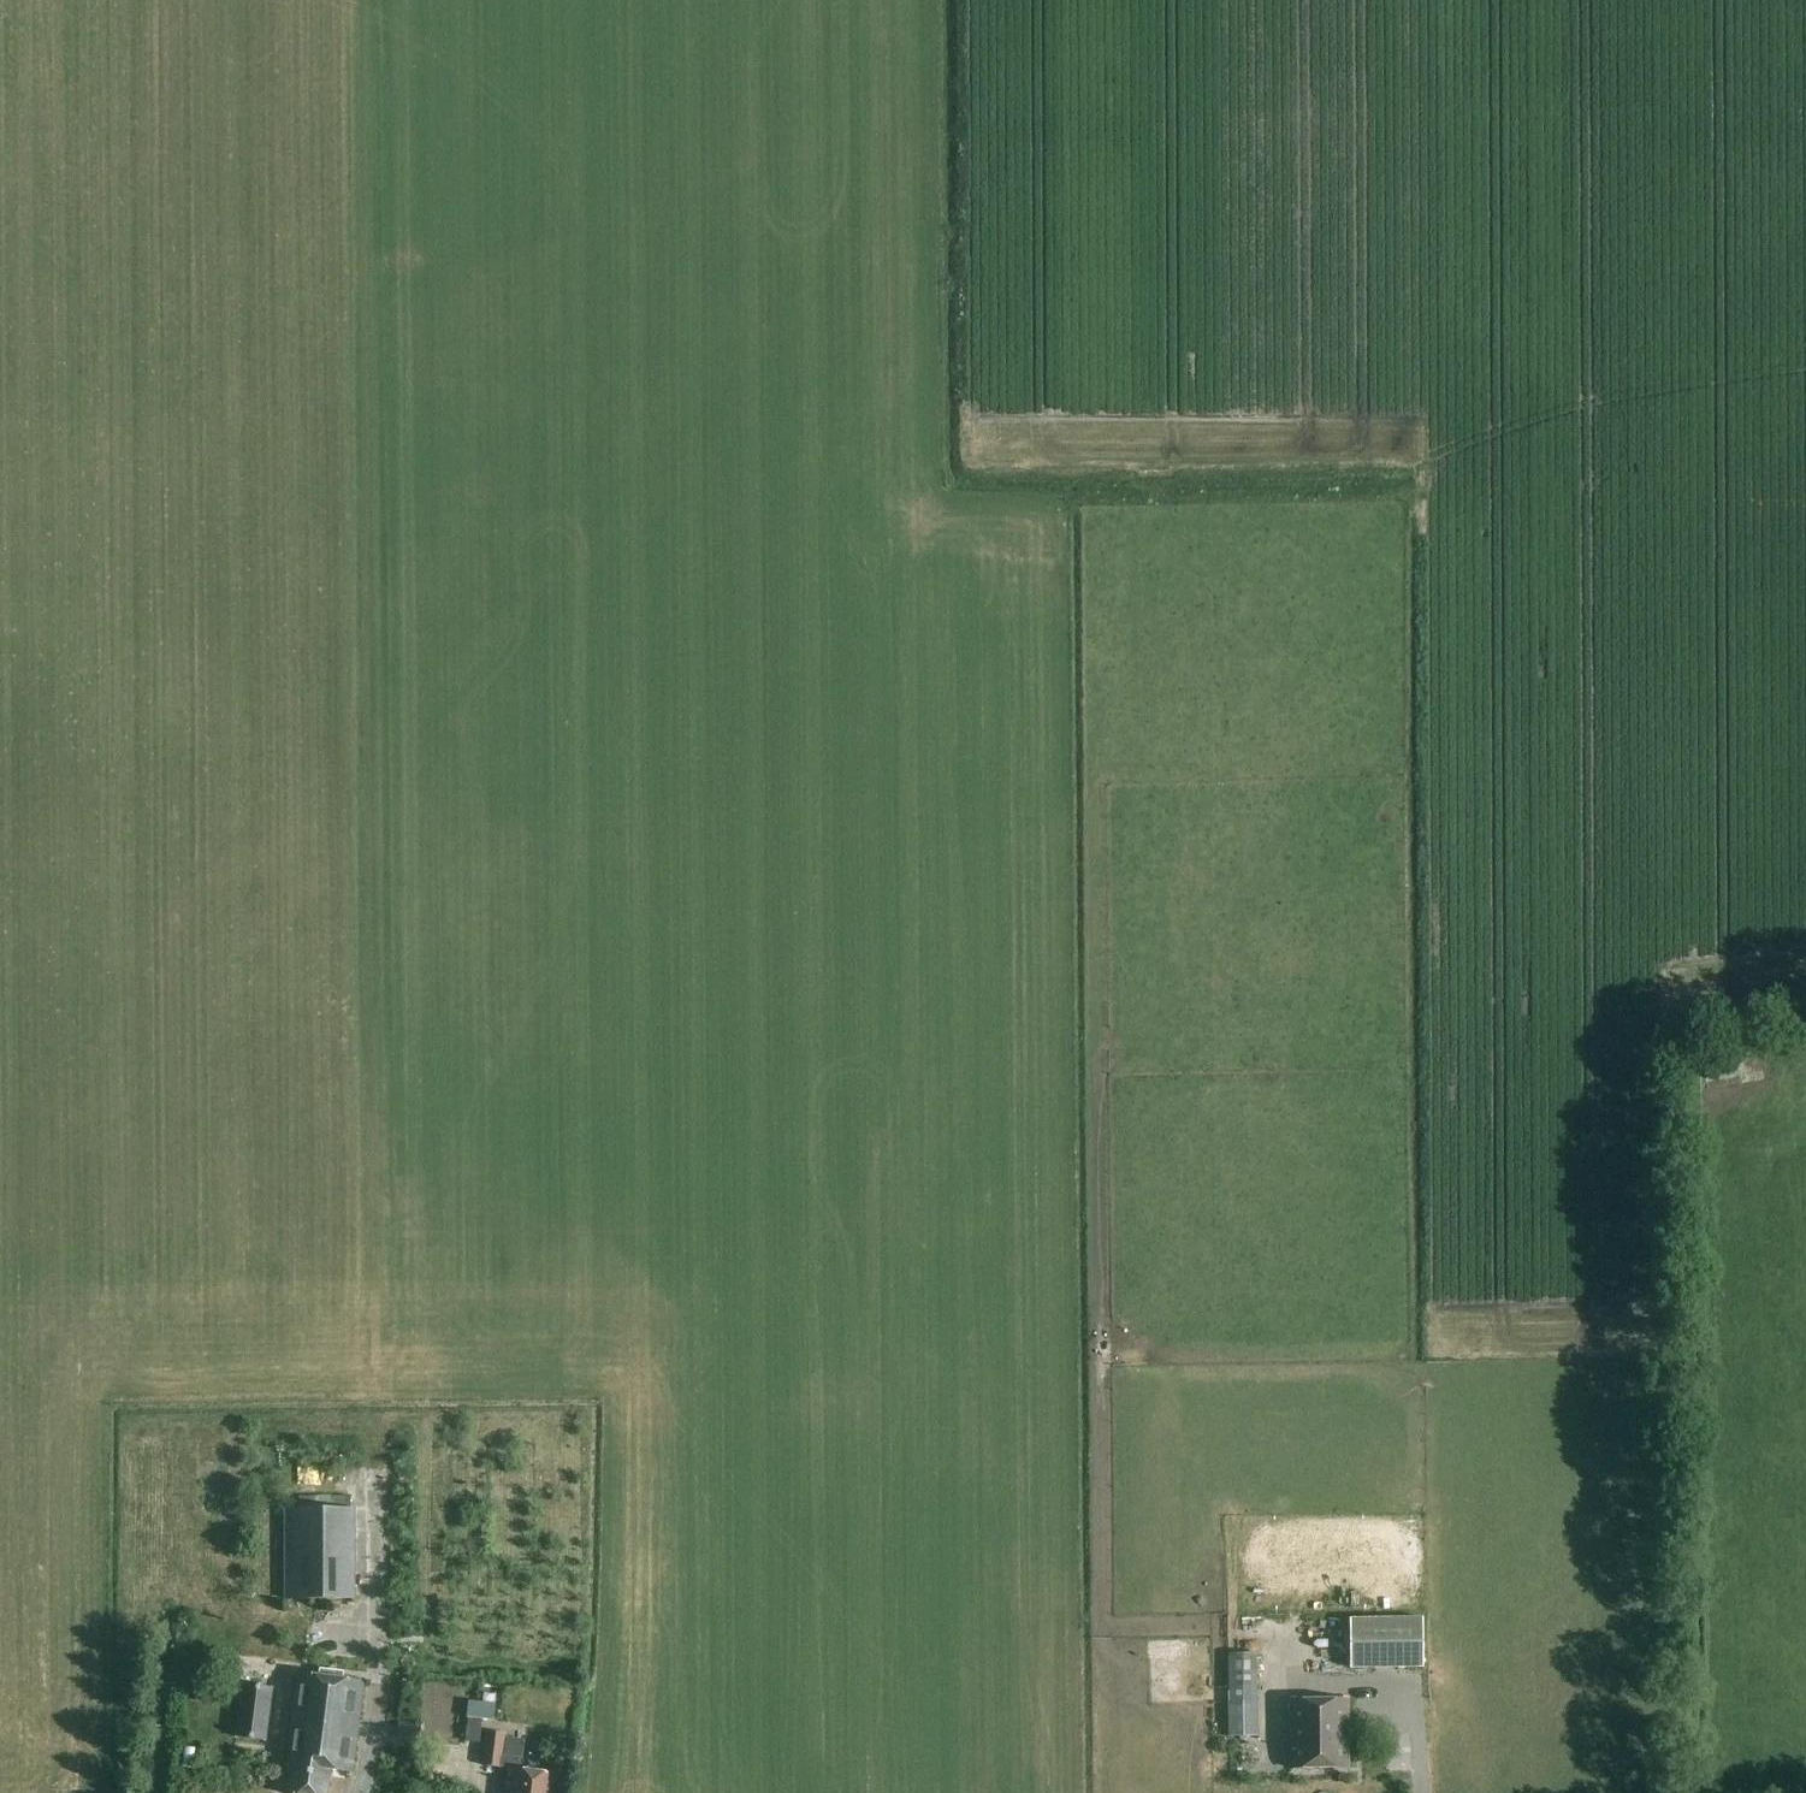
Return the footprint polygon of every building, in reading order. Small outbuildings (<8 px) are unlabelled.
[(288,1602),(358,1601),(357,1511),(287,1511),(288,1602)] [(1410,1596),(1338,1596),(1338,1644),(1410,1644),(1410,1596)] [(346,1672),(320,1668),(319,1676),(302,1673),(290,1764),(296,1765),(293,1792),(333,1792),(336,1770),(358,1773),(369,1682),(345,1679),(346,1672)] [(269,1744),(276,1690),(245,1686),(238,1740),(269,1744)] [(482,1694),(481,1703),(494,1705),(495,1695),(482,1694)] [(1294,1767),(1350,1767),(1350,1701),(1294,1701),(1294,1767)] [(1254,1736),(1254,1702),(1244,1702),(1237,1702),(1237,1736),(1244,1736),(1254,1736)] [(1273,1709),(1258,1709),(1258,1747),(1272,1747),(1273,1709)] [(398,1722),(399,1740),(420,1739),(420,1722),(398,1722)] [(558,1775),(525,1771),(526,1760),(507,1757),(510,1735),(491,1733),(487,1766),(513,1770),(510,1792),(516,1792),(556,1792),(558,1775)]
